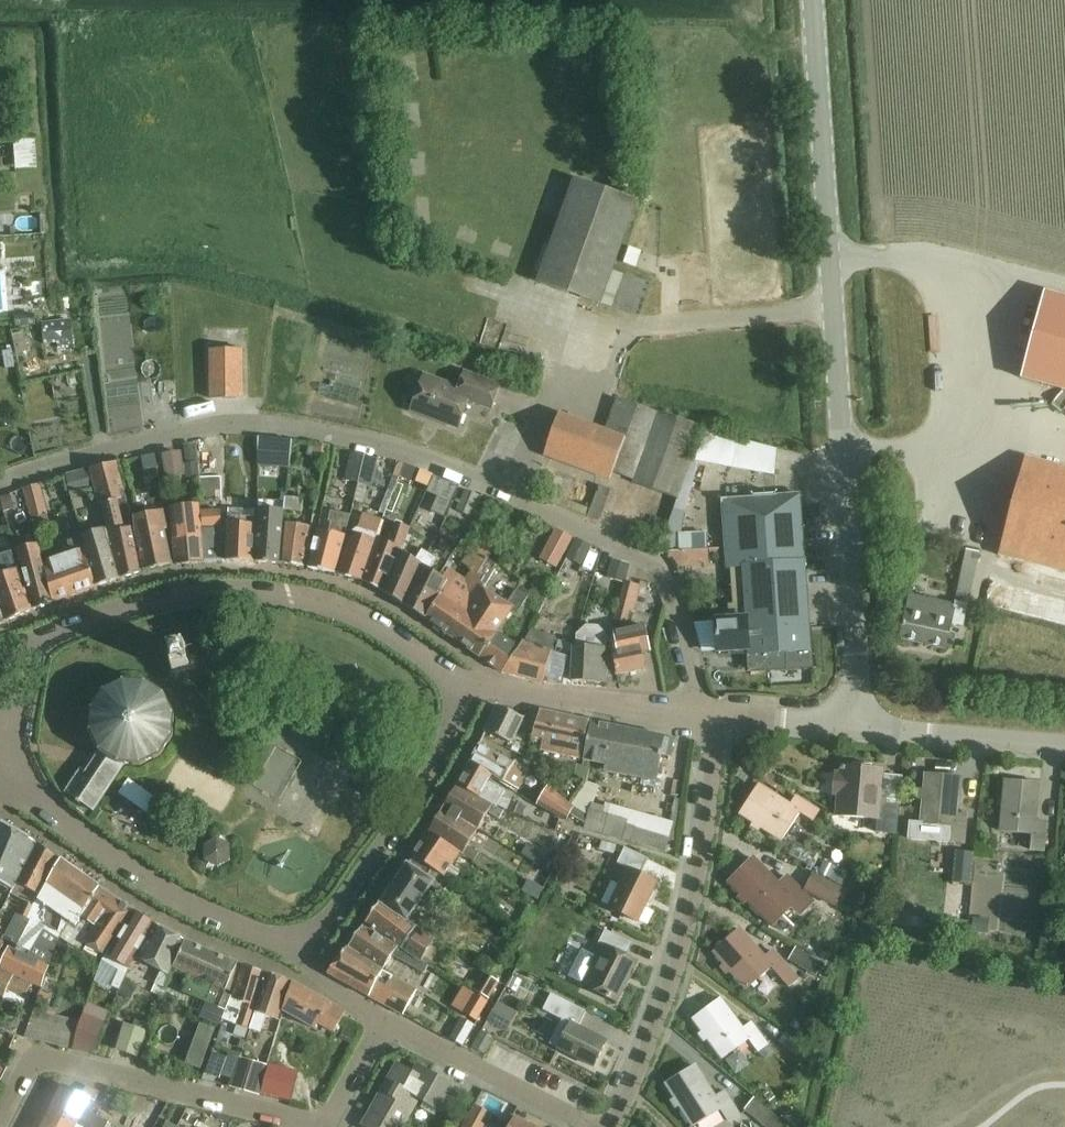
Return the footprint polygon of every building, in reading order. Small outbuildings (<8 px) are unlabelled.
[(19,155),(41,155),(40,125),(18,125),(19,155)] [(537,282),(639,319),(650,284),(612,271),(637,201),(574,178),(537,282)] [(1020,379),(1064,391),(1064,298),(1043,292),(1020,379)] [(74,348),(71,320),(42,322),(44,345),(57,344),(58,350),(74,348)] [(243,399),(242,350),(209,350),(209,399),(243,399)] [(467,402),(489,411),(498,386),(464,373),(458,389),(423,376),(410,410),(458,428),(467,402)] [(658,412),(657,414),(616,399),(604,431),(558,414),(543,455),(609,480),(612,473),(632,480),(632,483),(677,499),(703,428),(658,412)] [(259,455),(258,466),(287,469),(288,458),(290,441),(261,438),(259,455)] [(196,463),(194,447),(184,448),(186,465),(196,464),(196,463)] [(358,484),(366,456),(350,452),(343,481),(358,484)] [(141,457),(144,470),(157,467),(154,454),(141,457)] [(164,456),(167,477),(183,474),(180,454),(164,456)] [(366,456),(358,484),(371,487),(378,458),(366,456)] [(1064,574),(1064,469),(1025,458),(998,556),(1064,574)] [(117,462),(90,469),(94,486),(100,505),(102,505),(108,529),(120,579),(141,572),(131,527),(123,529),(117,506),(127,503),(123,491),(124,491),(117,462)] [(183,465),(184,478),(200,477),(198,463),(186,465),(183,465)] [(90,469),(66,476),(70,493),(94,486),(90,469)] [(199,478),(200,501),(221,501),(221,477),(199,478)] [(446,485),(434,480),(425,498),(433,502),(440,499),(446,485)] [(22,489),(33,534),(50,529),(39,485),(22,489)] [(590,510),(588,516),(598,520),(609,490),(599,486),(591,509),(590,510)] [(478,497),(464,491),(455,511),(469,517),(478,497)] [(548,499),(547,502),(577,513),(588,517),(588,516),(590,510),(549,495),(548,499)] [(748,669),(811,665),(799,495),(721,500),(725,569),(730,569),(733,606),(728,606),(729,620),(715,621),(717,652),(719,652),(719,655),(732,654),(732,651),(747,650),(748,669)] [(3,511),(11,509),(8,497),(0,499),(3,511)] [(284,510),(300,513),(302,500),(285,498),(284,510)] [(198,505),(169,509),(171,523),(176,565),(206,563),(222,562),(220,528),(201,529),(201,528),(201,521),(198,505)] [(256,527),(254,562),(279,564),(283,523),(284,510),(256,509),(256,527)] [(228,562),(253,562),(256,510),(228,510),(228,523),(227,523),(228,562)] [(201,512),(202,528),(220,527),(219,511),(201,512)] [(308,567),(335,573),(349,516),(330,512),(325,532),(316,530),(308,567)] [(136,534),(144,571),(171,566),(164,530),(166,530),(162,513),(135,519),(136,534)] [(337,574),(360,581),(377,531),(380,520),(361,514),(352,542),(348,541),(337,574)] [(382,592),(399,550),(408,528),(394,522),(386,542),(377,538),(362,582),(382,592)] [(283,523),(279,564),(303,566),(311,527),(283,523)] [(108,529),(82,537),(87,550),(86,550),(87,557),(96,586),(120,579),(108,529)] [(707,536),(678,537),(678,551),(678,552),(707,551),(707,536)] [(582,567),(591,546),(575,538),(565,559),(582,567)] [(38,543),(16,550),(28,588),(35,609),(52,603),(48,588),(43,562),(38,543)] [(86,550),(45,564),(50,584),(54,602),(96,587),(96,586),(87,557),(86,550)] [(422,565),(428,555),(421,551),(415,561),(399,550),(382,592),(404,604),(422,565)] [(497,567),(471,550),(462,563),(472,569),(463,584),(467,587),(463,593),(451,586),(457,576),(448,571),(452,564),(447,561),(439,575),(446,580),(445,582),(446,583),(425,618),(425,619),(450,637),(483,589),(485,586),(484,586),(497,567)] [(965,550),(954,602),(967,605),(968,605),(979,553),(965,550)] [(0,557),(0,607),(5,622),(35,609),(28,588),(23,590),(10,554),(6,555),(0,557)] [(446,580),(439,575),(439,576),(429,569),(435,559),(428,555),(422,565),(404,604),(425,618),(446,583),(445,582),(446,580)] [(628,565),(612,560),(608,573),(624,578),(628,565)] [(614,623),(625,626),(629,611),(633,612),(640,586),(637,586),(627,583),(625,582),(614,623)] [(494,632),(497,634),(512,610),(517,613),(527,598),(516,590),(506,604),(483,589),(450,637),(478,657),(494,632)] [(953,602),(952,606),(908,596),(898,640),(944,651),(949,626),(962,628),(967,605),(954,602),(953,602)] [(607,647),(605,647),(606,636),(598,627),(586,626),(577,634),(577,645),(573,645),(571,680),(595,682),(595,681),(605,682),(607,647)] [(610,641),(616,674),(644,669),(641,654),(645,653),(649,652),(644,627),(612,634),(610,641)] [(494,632),(478,657),(500,673),(542,683),(554,637),(528,630),(523,642),(522,641),(518,649),(497,634),(494,632)] [(167,649),(172,672),(190,669),(186,646),(167,649)] [(123,764),(140,765),(160,755),(172,736),(173,714),(163,694),(144,682),(122,680),(102,691),(90,709),(89,731),(98,751),(91,762),(85,772),(80,768),(64,792),(77,801),(76,802),(79,804),(80,803),(93,811),(123,764)] [(484,732),(510,744),(522,718),(496,706),(484,732)] [(534,724),(538,711),(530,709),(526,722),(534,724)] [(538,711),(534,724),(531,737),(543,739),(541,748),(545,751),(581,759),(589,722),(568,717),(538,711)] [(599,770),(655,782),(664,737),(590,723),(582,759),(601,764),(599,770)] [(468,763),(490,775),(516,789),(524,776),(529,770),(514,762),(513,764),(477,744),(468,763)] [(486,782),(490,775),(468,763),(456,784),(496,806),(508,811),(521,816),(524,808),(500,798),(503,791),(486,782)] [(575,775),(585,782),(589,769),(581,767),(581,766),(577,765),(575,775)] [(539,780),(547,786),(556,774),(549,768),(539,780)] [(834,779),(833,790),(838,797),(836,817),(878,821),(877,834),(897,836),(899,808),(898,808),(881,806),(883,775),(884,772),(841,768),(840,774),(834,779)] [(909,823),(907,838),(950,842),(962,843),(965,816),(954,815),(958,777),(925,774),(920,825),(909,823)] [(583,829),(621,840),(626,821),(588,810),(599,787),(586,782),(571,805),(586,816),(583,829)] [(1005,783),(1001,832),(1032,835),(1031,851),(1042,852),(1045,829),(1045,823),(1034,822),(1037,786),(1005,783)] [(494,808),(496,806),(456,784),(441,808),(477,830),(486,814),(498,820),(503,813),(494,808)] [(758,786),(740,814),(782,841),(799,814),(813,822),(819,813),(800,801),(795,798),(789,806),(758,786)] [(559,818),(565,821),(573,807),(569,805),(547,787),(536,805),(559,818)] [(441,808),(427,832),(474,863),(479,853),(468,846),(477,830),(441,808)] [(631,842),(663,851),(669,831),(636,821),(628,819),(623,840),(631,842)] [(12,891),(16,883),(36,844),(0,824),(0,884),(12,891)] [(427,832),(411,855),(443,877),(459,854),(473,863),(474,863),(427,832)] [(203,864),(216,869),(228,861),(227,847),(215,840),(202,847),(203,864)] [(18,915),(15,920),(27,926),(29,921),(39,901),(38,901),(37,901),(59,859),(36,844),(16,883),(34,894),(31,899),(26,897),(18,915)] [(607,908),(637,923),(657,884),(641,875),(648,860),(624,848),(617,864),(627,869),(607,908)] [(952,884),(970,886),(973,855),(955,853),(952,884)] [(411,855),(379,902),(407,921),(431,885),(441,893),(449,881),(443,877),(411,855)] [(0,966),(0,969),(31,984),(41,988),(48,966),(58,939),(61,932),(65,921),(76,927),(99,889),(61,860),(38,901),(39,901),(29,921),(27,926),(18,946),(15,951),(8,948),(0,966)] [(753,860),(730,884),(765,918),(773,926),(790,910),(799,919),(813,904),(807,899),(791,883),(787,879),(779,886),(753,860)] [(823,862),(817,873),(842,887),(843,873),(823,862)] [(803,892),(834,908),(843,890),(812,874),(803,892)] [(1029,903),(1031,880),(1012,879),(1011,902),(1029,903)] [(521,892),(534,900),(541,889),(528,881),(521,892)] [(65,921),(61,932),(69,937),(72,933),(82,939),(85,934),(91,925),(95,927),(107,911),(112,914),(120,902),(99,889),(76,927),(65,921)] [(95,927),(85,942),(104,955),(133,911),(120,902),(112,914),(107,911),(95,927)] [(379,902),(364,924),(402,948),(420,961),(435,941),(427,935),(407,921),(379,902)] [(106,955),(103,961),(119,971),(112,987),(119,990),(130,963),(154,925),(133,911),(104,955),(106,955)] [(8,928),(3,939),(5,940),(18,946),(27,926),(15,920),(18,915),(16,914),(8,928)] [(967,922),(949,920),(947,934),(965,936),(967,922)] [(422,974),(428,967),(397,948),(363,925),(349,946),(382,969),(391,956),(422,974)] [(152,992),(161,997),(184,941),(156,926),(139,960),(160,972),(152,992)] [(585,988),(615,1003),(636,962),(625,957),(631,945),(605,931),(599,944),(606,947),(599,960),(586,985),(585,988)] [(739,931),(714,952),(747,990),(771,969),(781,980),(789,989),(798,981),(790,972),(776,956),(772,951),(763,958),(739,931)] [(226,1011),(236,981),(230,979),(236,964),(184,941),(173,968),(190,976),(182,992),(217,1008),(226,1011)] [(328,973),(403,1015),(416,990),(347,948),(328,973)] [(816,977),(824,982),(830,972),(822,967),(823,964),(795,948),(787,961),(815,978),(816,977)] [(586,985),(599,960),(595,958),(596,957),(582,950),(568,977),(582,984),(582,983),(586,985)] [(255,1014),(268,975),(242,966),(236,981),(226,1011),(224,1016),(237,1021),(235,1025),(249,1030),(255,1014)] [(2,999),(21,1009),(25,1000),(24,999),(31,984),(0,970),(0,998),(2,999)] [(489,1000),(499,983),(483,973),(473,990),(489,1000)] [(255,1014),(249,1030),(260,1034),(265,1017),(278,1021),(290,983),(268,975),(255,1014)] [(318,1024),(334,1033),(345,1014),(311,995),(291,983),(283,1012),(315,1029),(318,1024)] [(52,996),(40,992),(35,1004),(47,1008),(52,996)] [(551,995),(543,1011),(562,1020),(549,1045),(557,1049),(593,1068),(606,1043),(578,1029),(586,1013),(551,995)] [(474,996),(463,1014),(475,1021),(486,1003),(474,996)] [(719,1000),(693,1019),(723,1060),(749,1041),(758,1054),(763,1060),(772,1053),(767,1047),(754,1029),(750,1023),(741,1030),(719,1000)] [(486,1022),(505,1033),(516,1014),(497,1003),(486,1022)] [(24,1038),(73,1050),(79,1023),(33,1013),(24,1038)] [(97,1039),(104,1023),(83,1014),(79,1023),(73,1050),(90,1054),(97,1039)] [(8,1016),(2,1028),(15,1034),(21,1022),(8,1016)] [(473,1026),(460,1019),(448,1040),(462,1048),(473,1026)] [(116,1050),(137,1058),(146,1032),(125,1023),(116,1050)] [(345,1027),(339,1039),(351,1045),(356,1033),(345,1027)] [(138,1058),(150,1062),(157,1041),(145,1037),(138,1058)] [(290,1048),(284,1056),(301,1068),(307,1060),(290,1048)] [(228,1054),(221,1076),(232,1080),(240,1058),(228,1054)] [(232,1080),(230,1088),(235,1089),(243,1091),(259,1096),(260,1092),(266,1070),(267,1066),(240,1058),(232,1080)] [(266,1070),(260,1092),(290,1100),(297,1074),(267,1066),(266,1070)] [(414,1075),(398,1066),(364,1126),(401,1126),(416,1099),(443,1114),(457,1089),(418,1067),(414,1075)] [(668,1085),(694,1126),(721,1110),(729,1123),(739,1117),(727,1099),(724,1093),(715,1099),(695,1068),(668,1085)] [(51,1111),(77,1124),(83,1126),(107,1126),(109,1123),(84,1111),(90,1100),(95,1102),(99,1094),(86,1088),(82,1096),(63,1086),(51,1111)] [(762,1126),(787,1126),(753,1099),(743,1112),(762,1126)] [(152,1100),(144,1116),(156,1123),(167,1104),(152,1100)] [(492,1112),(476,1103),(463,1126),(484,1126),(492,1112)] [(43,1126),(76,1126),(77,1124),(51,1111),(43,1126)] [(136,1126),(154,1126),(156,1123),(144,1116),(143,1116),(136,1126)] [(528,1125),(527,1126),(512,1118),(507,1126),(531,1126),(528,1125)]
